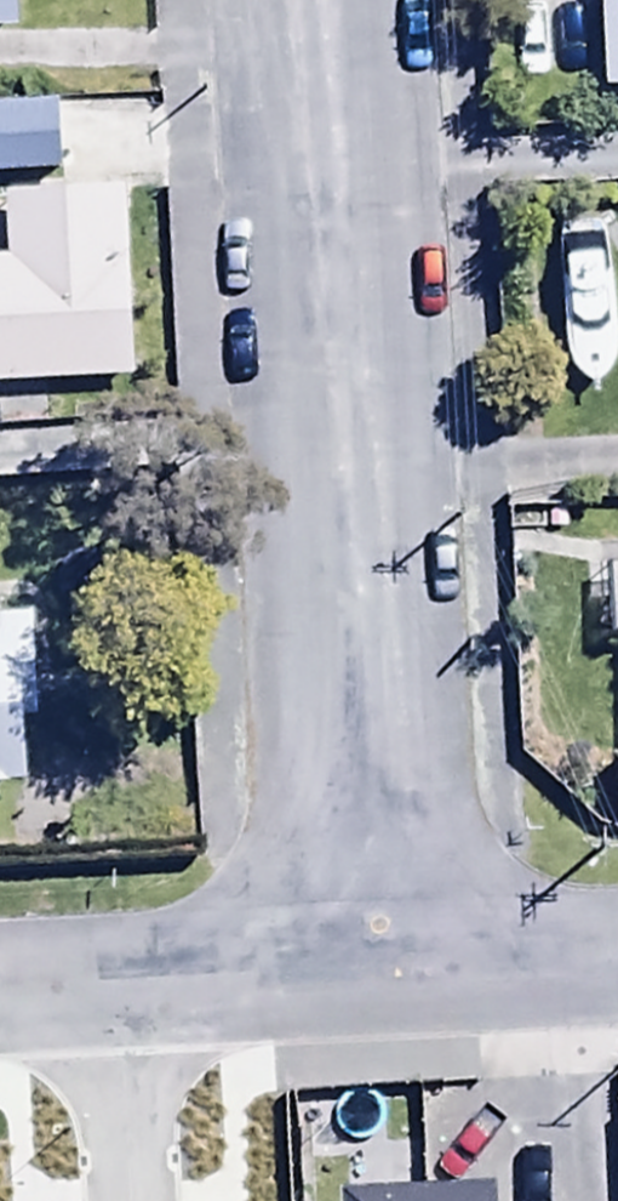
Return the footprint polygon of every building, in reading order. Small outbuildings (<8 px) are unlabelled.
[(23,29),(21,0),(0,0),(0,30),(23,29)] [(596,92),(617,92),(617,0),(594,0),(596,92)] [(59,170),(55,104),(0,107),(0,173),(59,170)] [(135,376),(127,188),(5,193),(7,256),(0,256),(0,382),(135,376)] [(584,565),(585,606),(602,606),(603,637),(617,637),(617,565),(584,565)] [(26,786),(24,718),(39,717),(35,610),(0,611),(0,786),(26,786)] [(612,828),(617,827),(617,760),(610,760),(612,828)] [(491,1186),(336,1190),(336,1200),(492,1200),(491,1186)]
